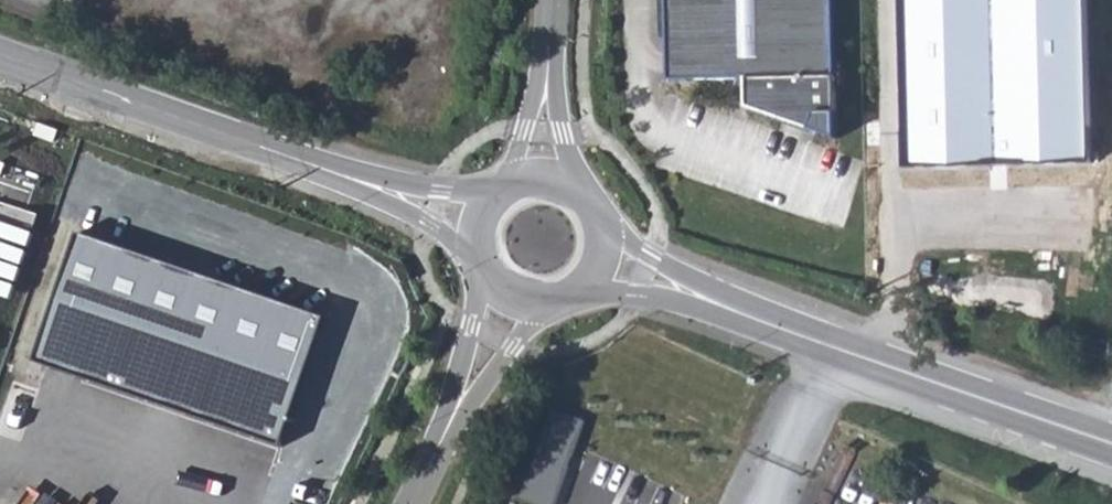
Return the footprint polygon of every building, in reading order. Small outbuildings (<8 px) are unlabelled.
[(680,81),(748,79),(749,107),(838,139),(835,0),(678,0),(680,81)] [(900,166),(1084,162),(1082,0),(898,0),(900,166)] [(86,235),(42,364),(288,445),(334,318),(86,235)] [(522,499),(537,503),(556,503),(583,416),(554,407),(522,499)]
